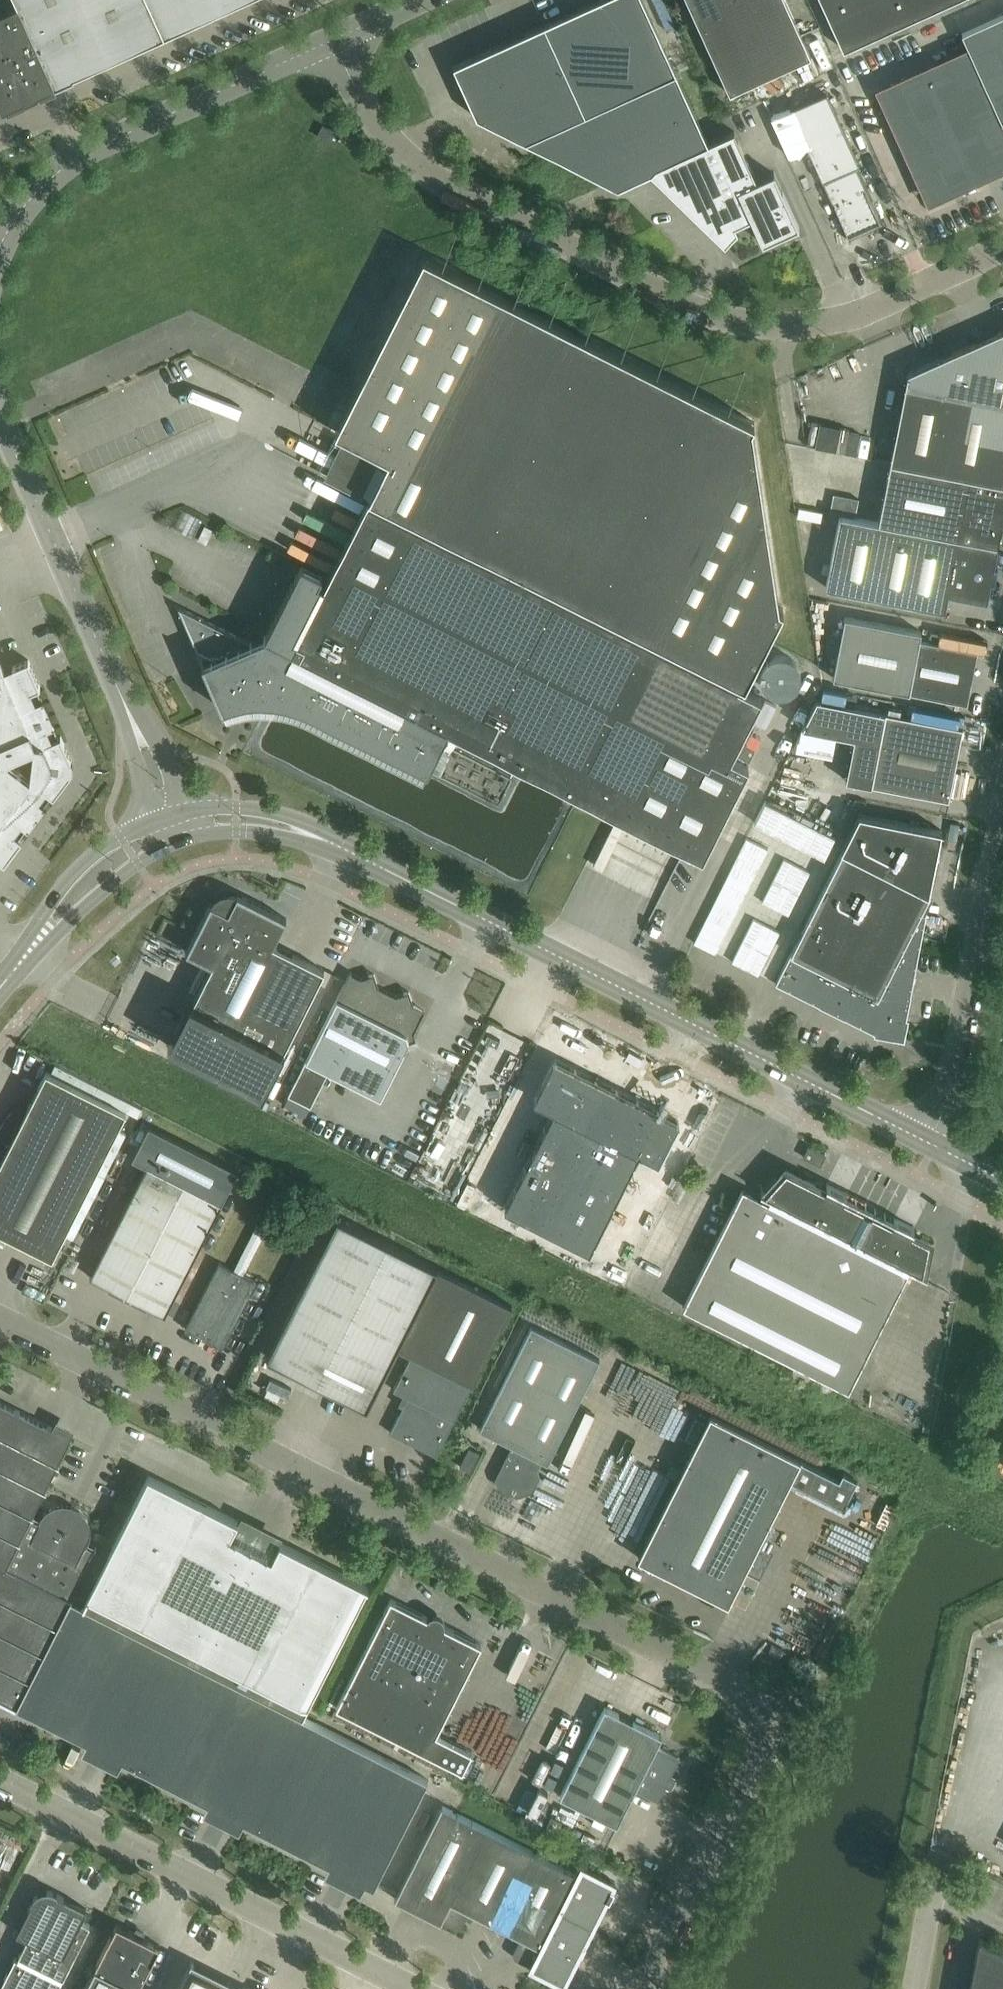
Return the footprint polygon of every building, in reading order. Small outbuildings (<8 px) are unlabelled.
[(18,5),(0,13),(0,105),(2,110),(74,77),(224,8),(243,0),(16,0),(18,5)] [(605,185),(616,191),(650,172),(725,244),(738,231),(735,225),(751,217),(763,243),(799,227),(774,172),(757,180),(735,131),(708,143),(644,0),(597,0),(454,65),(477,117),(605,185)] [(731,93),(812,57),(786,0),(687,0),(731,93)] [(951,0),(821,0),(844,49),(951,0)] [(1002,168),(1002,14),(962,33),(968,47),(878,87),(930,201),(1002,168)] [(791,109),(849,240),(850,240),(849,237),(883,222),(858,166),(862,165),(829,92),(791,109)] [(334,145),(336,141),(340,134),(323,126),(318,136),(334,145)] [(328,577),(324,584),(319,582),(323,574),(319,573),(302,564),(298,571),(266,635),(250,642),(178,606),(197,650),(213,658),(202,662),(223,710),(225,709),(223,705),(229,702),(237,696),(245,689),(252,677),(277,690),(499,802),(513,775),(511,774),(516,764),(702,857),(748,766),(731,757),(761,698),(743,689),(767,641),(783,609),(779,607),(752,427),(755,422),(424,255),(335,430),(388,457),(328,577)] [(947,473),(1002,484),(1002,330),(972,344),(947,473)] [(908,372),(890,462),(947,473),(972,344),(908,372)] [(839,520),(828,517),(826,524),(996,557),(1002,526),(1002,520),(1002,484),(947,473),(890,462),(888,475),(884,499),(879,522),(840,514),(839,520)] [(817,577),(828,578),(826,587),(945,610),(948,593),(987,601),(996,557),(826,524),(817,577)] [(845,617),(833,677),(967,703),(977,651),(920,639),(921,632),(845,617)] [(788,695),(795,692),(800,688),(803,682),(804,675),(803,668),(799,662),(794,658),(787,655),(781,655),(774,657),(769,661),(765,666),(763,672),(763,679),(765,685),(769,690),(775,694),(781,696),(788,695)] [(5,863),(23,839),(19,837),(51,795),(54,797),(73,772),(73,763),(61,736),(58,737),(37,689),(41,687),(29,659),(13,666),(13,667),(5,670),(0,659),(0,860),(5,863)] [(818,699),(803,726),(855,736),(846,779),(872,784),(948,799),(963,728),(818,699)] [(842,851),(776,984),(874,1033),(874,1036),(905,1041),(909,1020),(907,1019),(926,914),(921,914),(931,893),(929,893),(941,830),(859,814),(841,850),(842,851)] [(190,1001),(168,1046),(262,1093),(285,1049),(324,970),(273,945),(286,919),(263,907),(238,894),(230,893),(223,894),(217,898),(212,903),(210,907),(187,952),(212,965),(193,1003),(190,1001)] [(306,1060),(289,1095),(311,1106),(328,1071),(381,1097),(413,1032),(424,1010),(415,1005),(410,991),(396,996),(379,987),(375,974),(362,978),(350,972),(339,994),(306,1060)] [(555,1110),(505,1208),(590,1250),(639,1153),(660,1163),(681,1121),(555,1059),(534,1100),(555,1110)] [(53,1257),(65,1233),(74,1238),(128,1134),(118,1129),(127,1111),(46,1070),(26,1110),(17,1105),(0,1125),(0,1230),(52,1257),(53,1257)] [(146,1165),(90,1277),(111,1287),(110,1289),(121,1295),(125,1305),(137,1303),(147,1308),(148,1306),(165,1315),(239,1168),(150,1124),(133,1159),(146,1165)] [(810,1147),(805,1157),(822,1166),(828,1155),(810,1147)] [(743,1188),(683,1306),(849,1390),(910,1268),(924,1274),(929,1244),(913,1235),(915,1230),(827,1186),(824,1192),(786,1173),(766,1195),(770,1197),(768,1200),(743,1188)] [(338,1217),(267,1357),(367,1407),(398,1347),(412,1354),(394,1389),(408,1396),(390,1432),(436,1456),(455,1420),(473,1384),(513,1305),(438,1268),(338,1217)] [(185,1329),(223,1348),(257,1281),(244,1275),(269,1226),(259,1222),(235,1270),(219,1262),(185,1329)] [(595,1388),(602,1375),(594,1371),(600,1359),(532,1325),(480,1429),(512,1445),(498,1473),(503,1489),(517,1497),(534,1491),(541,1477),(538,1469),(543,1460),(548,1463),(587,1384),(595,1388)] [(28,1713),(88,1594),(23,1561),(49,1509),(48,1510),(46,1512),(43,1515),(42,1517),(41,1519),(32,1515),(72,1437),(52,1427),(0,1401),(0,1699),(28,1713)] [(711,1414),(639,1558),(728,1603),(790,1480),(843,1507),(857,1479),(843,1472),(840,1479),(800,1459),(711,1414)] [(470,1449),(460,1468),(471,1472),(480,1454),(470,1449)] [(49,1509),(23,1561),(88,1594),(28,1713),(48,1723),(374,1888),(376,1883),(428,1779),(304,1716),(309,1706),(369,1587),(286,1545),(280,1542),(272,1558),(230,1537),(238,1521),(167,1485),(149,1476),(108,1556),(96,1550),(97,1547),(89,1543),(90,1541),(91,1536),(91,1532),(91,1528),(91,1525),(90,1523),(88,1518),(86,1515),(84,1513),(80,1510),(78,1508),(76,1507),(71,1505),(68,1505),(65,1504),(60,1505),(52,1508),(49,1509)] [(336,1707),(340,1709),(463,1770),(473,1752),(437,1733),(482,1644),(445,1626),(445,1624),(445,1622),(444,1619),(443,1616),(441,1615),(438,1614),(435,1613),(433,1614),(430,1615),(428,1617),(391,1598),(336,1707)] [(560,1796),(617,1824),(635,1789),(658,1800),(666,1785),(671,1788),(676,1778),(670,1775),(680,1757),(657,1745),(662,1735),(605,1707),(560,1796)] [(447,1796),(396,1899),(566,1985),(617,1882),(447,1796)] [(62,1981),(90,1924),(82,1920),(87,1909),(56,1894),(57,1893),(54,1892),(50,1891),(46,1891),(42,1892),(38,1894),(35,1896),(33,1900),(32,1901),(17,1932),(28,1937),(17,1958),(15,1957),(0,1988),(58,1988),(62,1981)] [(160,1946),(117,1924),(98,1962),(85,1988),(138,1988),(141,1984),(160,1946)] [(980,1938),(979,1939),(970,1988),(1002,1988),(1002,1949),(980,1938)] [(189,1966),(178,1988),(235,1988),(189,1966)]
